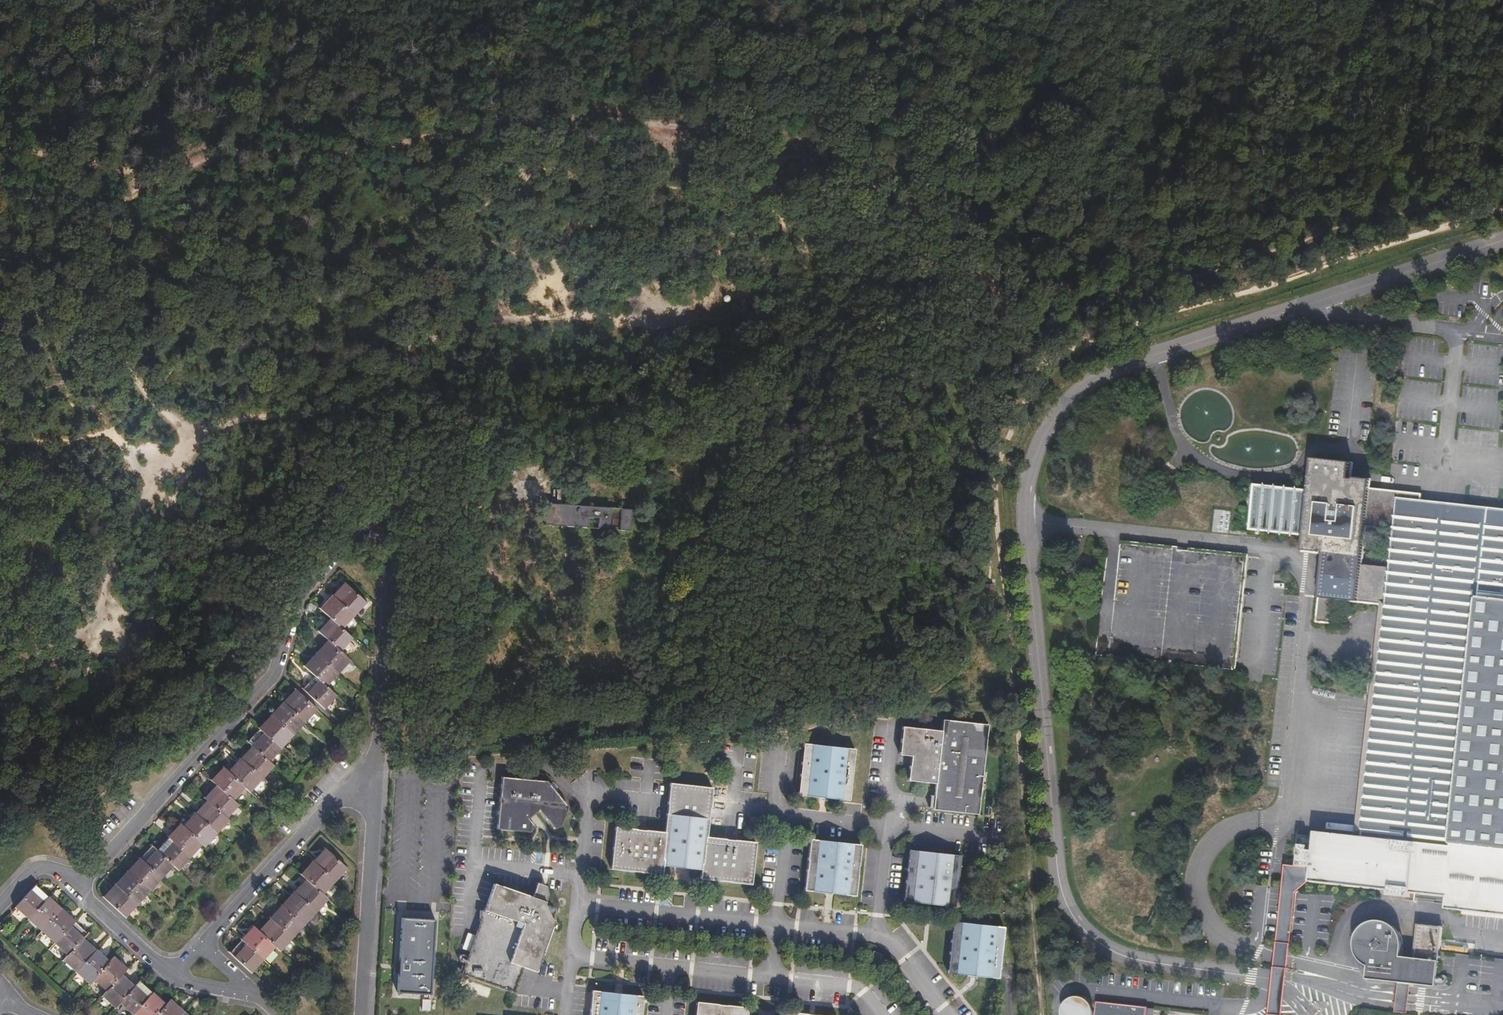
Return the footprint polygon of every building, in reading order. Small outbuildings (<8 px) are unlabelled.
[(1502,918),(1502,510),(1464,505),(1464,506),(1423,502),(1423,495),(1370,488),(1370,480),(1350,477),(1352,462),(1313,459),(1310,492),(1255,486),(1251,529),(1304,536),(1311,536),(1311,545),(1324,546),(1324,553),(1317,622),(1335,624),(1337,601),(1381,606),(1386,606),(1381,656),(1376,656),(1371,701),(1376,702),(1362,837),(1357,836),(1318,832),(1316,853),(1314,868),(1313,879),(1313,883),(1393,891),(1392,896),(1411,898),(1411,894),(1446,897),(1444,912),(1502,918)] [(627,531),(629,510),(541,504),(539,525),(605,529),(605,526),(616,526),(616,530),(627,531)] [(1311,536),(1304,536),(1303,550),(1324,553),(1324,546),(1311,545),(1311,536)] [(608,576),(609,567),(598,566),(597,575),(608,576)] [(326,582),(318,593),(327,600),(335,588),(326,582)] [(992,584),(983,584),(983,595),(992,595),(992,584)] [(320,614),(331,623),(341,632),(364,606),(344,588),(320,614)] [(1386,606),(1381,606),(1376,656),(1381,656),(1386,606)] [(328,645),(337,653),(349,640),(341,632),(331,623),(319,636),(328,645)] [(304,671),(314,680),(323,688),(347,662),(337,653),(328,645),(304,671)] [(323,688),(314,680),(303,693),(322,710),(333,698),(323,688)] [(251,750),(267,764),(314,712),(294,694),(247,746),(251,750)] [(1376,702),(1371,701),(1357,836),(1362,837),(1376,702)] [(942,729),(905,725),(901,754),(912,755),(910,779),(937,782),(935,807),(979,812),(989,723),(944,718),(942,729)] [(857,748),(806,743),(801,793),(852,798),(857,748)] [(251,750),(228,775),(243,789),(248,793),(271,768),(267,764),(251,750)] [(216,788),(231,802),(243,789),(228,775),(223,771),(211,784),(216,788)] [(549,781),(504,777),(500,829),(533,831),(535,824),(530,817),(541,809),(557,827),(564,824),(569,806),(549,781)] [(611,869),(665,875),(666,864),(667,857),(704,861),(703,869),(702,879),(754,885),(759,841),(709,835),(714,787),(669,782),(664,830),(616,825),(611,869)] [(203,802),(208,805),(223,820),(236,806),(231,802),(216,788),(203,802)] [(184,832),(199,846),(203,849),(227,823),(223,820),(208,805),(184,832)] [(179,828),(156,854),(170,868),(175,872),(199,846),(184,832),(179,828)] [(864,844),(811,838),(806,891),(858,896),(864,844)] [(1301,867),(1314,868),(1316,853),(1311,853),(1311,847),(1303,847),(1301,867)] [(963,855),(910,849),(904,902),(957,908),(963,855)] [(170,868),(156,854),(151,850),(104,902),(124,919),(170,868)] [(302,878),(306,883),(320,895),(343,869),(325,853),(302,878)] [(667,857),(666,864),(703,869),(704,861),(667,857)] [(1291,944),(1296,893),(1313,879),(1314,868),(1301,867),(1285,865),(1269,1014),(1283,1014),(1291,944)] [(326,900),(320,895),(306,883),(258,936),(271,948),(278,954),(326,900)] [(533,895),(496,883),(466,971),(517,990),(525,966),(539,970),(555,919),(553,918),(555,913),(556,910),(554,907),(547,903),(548,899),(547,885),(538,883),(533,895)] [(61,955),(75,940),(79,936),(29,888),(10,908),(61,955)] [(433,921),(400,918),(396,965),(396,993),(428,996),(433,921)] [(1006,926),(953,921),(947,975),(1000,981),(1006,926)] [(1399,984),(1411,985),(1437,987),(1440,958),(1438,958),(1441,933),(1416,930),(1414,956),(1401,954),(1401,950),(1402,945),(1400,939),(1396,932),(1394,929),(1388,925),(1382,923),(1377,923),(1372,923),(1367,925),(1360,931),(1357,934),(1355,938),(1354,943),(1354,948),(1354,953),(1356,957),(1358,961),(1361,965),(1367,969),(1367,980),(1399,984)] [(248,973),(271,948),(258,936),(252,931),(229,956),(248,973)] [(101,964),(75,940),(61,955),(57,959),(83,983),(87,978),(101,964)] [(883,955),(875,950),(868,962),(876,967),(883,955)] [(101,964),(87,978),(101,991),(115,977),(119,972),(106,959),(101,964)] [(128,990),(115,977),(101,991),(97,996),(110,1009),(115,1004),(128,990)] [(115,1004),(127,1014),(152,1014),(159,1008),(134,984),(128,990),(115,1004)] [(1399,984),(1395,1012),(1409,1014),(1411,985),(1399,984)] [(593,991),(590,1014),(645,1014),(647,997),(593,991)] [(1094,1014),(1094,1010),(1092,1005),(1089,1001),(1084,998),(1081,997),(1076,997),(1071,999),(1065,1005),(1063,1012),(1063,1014),(1094,1014)] [(1148,1007),(1096,1001),(1095,1014),(1147,1014),(1148,1007)] [(698,1002),(696,1014),(749,1014),(750,1007),(698,1002)] [(159,1008),(152,1014),(176,1014),(163,1003),(159,1008)]
